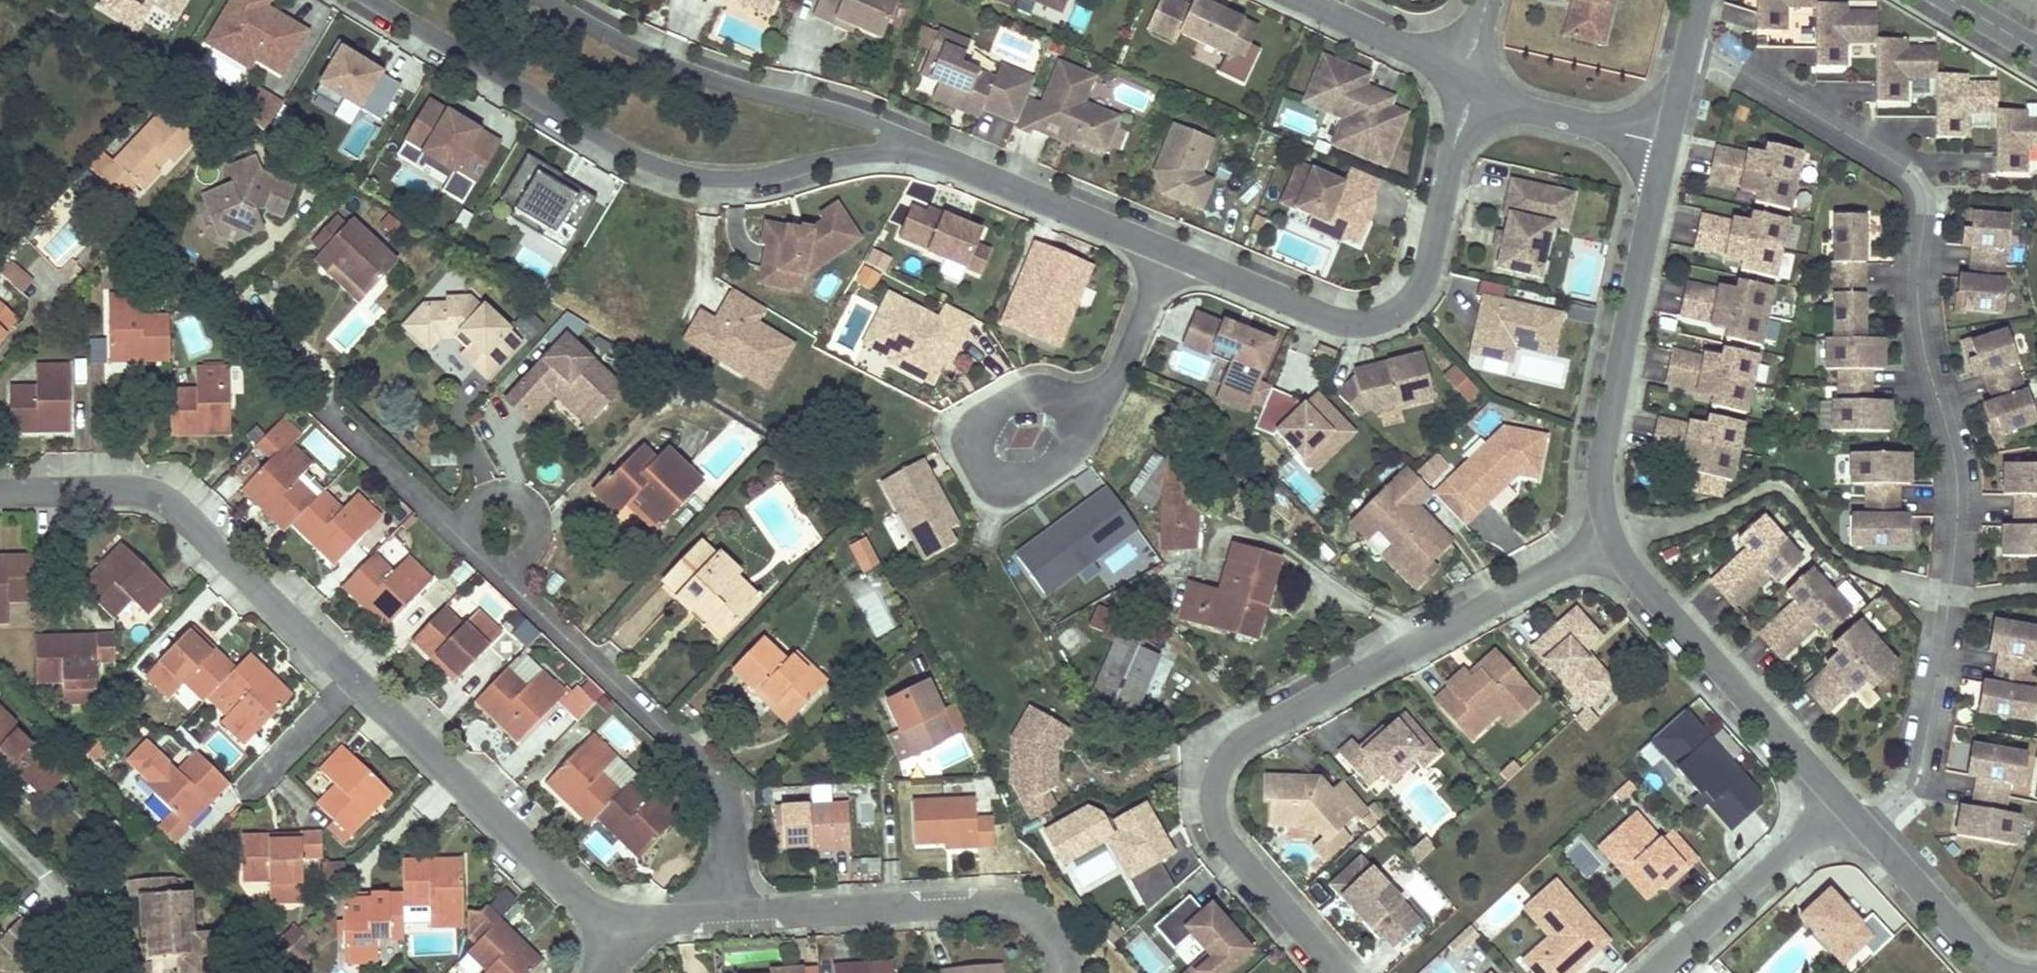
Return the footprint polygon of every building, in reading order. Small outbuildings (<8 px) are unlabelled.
[(185,0),(103,0),(99,6),(136,29),(151,3),(174,17),(185,0)] [(306,32),(279,16),(278,18),(264,10),(263,6),(255,1),(256,0),(231,0),(205,42),(222,53),(230,40),(254,55),(253,57),(254,58),(280,74),(306,32)] [(269,0),(256,0),(255,1),(263,6),(264,10),(269,0)] [(774,0),(738,0),(768,13),(774,0)] [(895,0),(820,0),(813,16),(834,25),(836,20),(844,23),(852,27),(879,38),(895,0)] [(1244,21),(1224,11),(1222,16),(1218,14),(1215,12),(1217,8),(1199,0),(1194,0),(1191,7),(1176,0),(1160,0),(1147,29),(1175,43),(1180,33),(1227,56),(1244,21)] [(1602,0),(1576,0),(1577,0),(1574,12),(1570,11),(1563,35),(1601,45),(1611,8),(1601,5),(1602,0)] [(1809,0),(1756,0),(1755,32),(1785,33),(1785,13),(1779,13),(1779,8),(1785,8),(1808,8),(1809,0)] [(1725,5),(1721,19),(1752,25),(1755,11),(1725,5)] [(1869,44),(1869,15),(1846,14),(1846,5),(1816,5),(1816,8),(1816,48),(1815,68),(1845,68),(1845,49),(1839,49),(1839,44),(1845,44),(1869,44)] [(844,23),(836,20),(834,25),(851,32),(852,27),(844,23)] [(1241,62),(1257,27),(1244,21),(1227,56),(1241,62)] [(929,51),(936,33),(920,26),(912,45),(929,51)] [(1016,121),(1033,80),(999,65),(993,78),(960,64),(969,43),(937,30),(936,33),(929,51),(920,73),(938,81),(932,98),(956,108),(958,103),(963,105),(968,107),(966,112),(978,117),(982,108),(1016,121)] [(254,55),(230,40),(222,53),(247,68),(254,58),(253,57),(254,55)] [(400,85),(381,74),(381,73),(364,63),(366,58),(337,41),(326,58),(332,62),(313,95),(337,109),(342,99),(379,121),(400,85)] [(1929,79),(1929,50),(1906,50),(1906,41),(1876,41),(1876,44),(1876,83),(1876,104),(1905,104),(1906,85),(1899,85),(1899,79),(1906,79),(1929,79)] [(384,68),(366,58),(364,63),(381,73),(384,68)] [(1403,116),(1389,110),(1393,101),(1365,90),(1362,88),(1361,88),(1366,77),(1324,60),(1313,86),(1337,96),(1330,113),(1346,119),(1335,144),(1384,164),(1390,147),(1394,149),(1399,137),(1395,136),(1403,116)] [(1117,118),(1082,103),(1093,77),(1058,63),(1041,104),(1031,129),(1049,136),(1051,132),(1067,138),(1070,140),(1103,153),(1117,118)] [(1989,115),(1989,86),(1966,85),(1966,76),(1936,76),(1936,79),(1936,118),(1935,139),(1965,139),(1965,120),(1959,120),(1959,115),(1965,115),(1989,115)] [(1330,113),(1337,96),(1313,86),(1306,103),(1330,113)] [(264,135),(281,105),(257,91),(249,105),(233,95),(224,110),(264,135)] [(1031,129),(1041,104),(1027,98),(1015,128),(1028,134),(1031,129)] [(473,185),(498,144),(479,132),(447,113),(429,102),(397,156),(415,167),(419,161),(423,155),(453,173),(473,185)] [(966,112),(968,107),(963,105),(958,103),(956,108),(966,112)] [(482,127),(450,108),(447,113),(479,132),(482,127)] [(199,138),(167,109),(115,165),(103,154),(90,167),(102,178),(102,179),(122,198),(136,183),(144,190),(159,171),(153,166),(164,154),(170,160),(175,164),(199,138)] [(2026,121),(2026,112),(1996,112),(1996,115),(1996,154),(1995,175),(2025,175),(2025,156),(2019,156),(2019,150),(2025,150),(2036,150),(2036,121),(2026,121)] [(1211,140),(1174,125),(1161,156),(1155,170),(1163,193),(1184,201),(1200,207),(1211,180),(1200,176),(1199,171),(1211,140)] [(1067,138),(1051,132),(1049,136),(1069,144),(1070,140),(1067,138)] [(1714,165),(1795,182),(1801,153),(1766,146),(1764,154),(1747,151),(1746,155),(1717,149),(1714,165)] [(164,154),(153,166),(159,171),(170,160),(164,154)] [(562,174),(527,154),(526,157),(561,176),(562,174)] [(453,173),(423,155),(419,161),(449,179),(453,173)] [(567,250),(595,201),(579,192),(577,196),(567,191),(566,194),(555,187),(561,176),(526,157),(504,194),(519,203),(516,208),(550,227),(544,237),(567,250)] [(209,224),(216,226),(222,229),(217,242),(232,248),(262,233),(259,227),(254,217),(260,213),(264,215),(281,222),(293,192),(259,181),(249,161),(222,174),(229,190),(200,204),(209,224)] [(1342,184),(1297,164),(1281,203),(1310,216),(1342,229),(1339,236),(1340,236),(1357,244),(1368,220),(1363,218),(1365,213),(1379,180),(1349,168),(1342,184)] [(1788,211),(1795,182),(1714,165),(1711,180),(1740,187),(1739,191),(1756,194),(1754,203),(1788,211)] [(461,204),(473,185),(453,173),(449,179),(441,192),(461,204)] [(597,197),(561,176),(555,187),(566,194),(567,191),(577,196),(579,192),(595,201),(597,197)] [(1551,226),(1559,192),(1512,181),(1504,215),(1509,216),(1504,235),(1501,249),(1497,268),(1540,278),(1551,226)] [(1566,229),(1574,195),(1559,192),(1551,226),(1566,229)] [(519,203),(504,194),(501,200),(516,208),(519,203)] [(803,278),(859,239),(836,205),(819,216),(823,223),(812,230),(800,228),(799,231),(798,237),(786,234),(788,229),(766,224),(762,245),(766,246),(771,247),(766,269),(803,278)] [(975,244),(980,230),(965,224),(948,217),(928,209),(926,213),(911,207),(899,237),(929,249),(928,252),(965,267),(975,244)] [(550,227),(516,208),(511,218),(544,237),(550,227)] [(1961,208),(1959,229),(1967,230),(1969,214),(1969,209),(1961,208)] [(950,212),(948,217),(965,224),(967,219),(950,212)] [(259,227),(264,215),(260,213),(254,217),(259,227)] [(1700,233),(1780,250),(1786,221),(1751,213),(1750,222),(1733,219),(1732,223),(1703,217),(1700,233)] [(1258,232),(1264,218),(1255,214),(1249,228),(1258,232)] [(2004,248),(2006,217),(1969,214),(1967,230),(1959,229),(1958,246),(1969,247),(1968,262),(2000,265),(2001,248),(2004,248)] [(1339,236),(1342,229),(1310,216),(1305,227),(1338,241),(1340,236),(1339,236)] [(1863,279),(1864,216),(1833,216),(1833,262),(1829,262),(1829,279),(1863,279)] [(306,247),(311,251),(315,256),(309,263),(323,276),(330,269),(362,299),(391,268),(345,224),(340,229),(331,221),(306,247)] [(1773,279),(1780,250),(1700,233),(1696,248),(1725,254),(1724,259),(1741,262),(1739,271),(1773,279)] [(1501,249),(1504,235),(1497,234),(1494,247),(1501,249)] [(975,244),(965,267),(979,273),(988,250),(975,244)] [(1046,259),(1050,250),(1035,244),(1031,253),(1046,259)] [(799,293),(803,278),(766,269),(771,247),(766,246),(758,284),(799,293)] [(871,250),(866,265),(885,271),(890,256),(871,250)] [(1069,314),(1089,266),(1050,250),(1046,259),(1031,253),(1019,282),(1023,284),(1021,291),(1016,289),(1002,321),(1045,339),(1058,309),(1069,314)] [(9,268),(0,261),(0,276),(1,277),(9,268)] [(1998,313),(2001,280),(1998,280),(2000,265),(1968,262),(1967,278),(1955,277),(1954,294),(1962,294),(1960,310),(1998,313)] [(855,283),(875,289),(880,272),(860,266),(855,283)] [(9,268),(1,277),(24,297),(34,285),(10,267),(9,268)] [(323,276),(355,306),(362,299),(330,269),(323,276)] [(1863,340),(1863,279),(1829,279),(1829,296),(1832,296),(1832,340),(1863,340)] [(1552,356),(1561,315),(1524,306),(1522,313),(1501,308),(1503,302),(1506,287),(1479,281),(1476,296),(1483,298),(1477,324),(1482,325),(1479,338),(1474,337),(1470,354),(1507,362),(1511,346),(1552,356)] [(1685,300),(1765,318),(1771,289),(1737,281),(1735,290),(1718,287),(1717,291),(1688,285),(1685,300)] [(551,303),(557,294),(547,288),(541,298),(551,303)] [(768,311),(733,290),(715,320),(701,312),(685,339),(715,357),(720,348),(750,366),(745,375),(767,388),(794,344),(757,322),(761,315),(764,317),(768,311)] [(957,346),(972,317),(946,304),(939,319),(888,293),(870,330),(898,345),(892,358),(889,362),(930,382),(939,364),(950,343),(957,346)] [(1962,294),(1954,294),(1952,314),(1960,315),(1960,310),(1962,294)] [(111,316),(109,316),(106,316),(107,363),(167,362),(166,320),(140,321),(139,297),(111,297),(111,316)] [(1759,347),(1765,318),(1685,300),(1682,316),(1710,322),(1710,327),(1726,330),(1725,339),(1759,347)] [(1522,313),(1524,306),(1503,302),(1501,308),(1522,313)] [(4,335),(3,334),(16,320),(0,304),(0,341),(5,336),(4,335)] [(399,332),(410,343),(422,354),(433,342),(446,342),(456,351),(451,357),(477,380),(511,342),(475,309),(471,313),(463,305),(440,304),(439,309),(417,309),(399,332)] [(1057,344),(1069,314),(1058,309),(1045,339),(1057,344)] [(1273,342),(1244,331),(1243,334),(1236,331),(1237,328),(1223,322),(1222,325),(1196,314),(1183,345),(1211,356),(1215,347),(1235,355),(1217,399),(1245,410),(1273,342)] [(1479,338),(1482,325),(1477,324),(1474,337),(1479,338)] [(898,345),(870,330),(863,343),(892,358),(898,345)] [(2015,361),(2005,331),(1969,343),(1974,359),(1966,361),(1971,377),(1983,373),(1987,388),(2018,378),(2012,362),(2015,361)] [(571,335),(509,401),(534,424),(560,397),(569,388),(600,417),(627,388),(571,335)] [(1959,341),(1966,361),(1974,359),(1969,343),(1967,339),(1959,341)] [(1823,340),(1823,370),(1836,370),(1836,386),(1868,386),(1868,370),(1880,370),(1880,340),(1863,340),(1832,340),(1823,340)] [(946,367),(957,346),(950,343),(939,364),(946,367)] [(1203,393),(1217,399),(1235,355),(1215,347),(1211,356),(1217,359),(1203,393)] [(1332,364),(1336,354),(1319,347),(1315,357),(1332,364)] [(1670,368),(1751,385),(1757,356),(1722,349),(1721,358),(1704,354),(1703,358),(1674,352),(1670,368)] [(1433,397),(1422,354),(1353,371),(1355,377),(1337,394),(1358,415),(1369,405),(1375,411),(1433,397)] [(1456,365),(1447,374),(1457,385),(1466,377),(1456,365)] [(31,390),(20,390),(8,390),(8,433),(66,433),(66,387),(60,387),(60,366),(31,366),(31,390)] [(227,387),(225,387),(222,387),(222,368),(193,369),(193,393),(167,394),(168,435),(228,434),(227,387)] [(1745,414),(1751,385),(1670,368),(1667,384),(1696,390),(1695,394),(1712,398),(1710,407),(1745,414)] [(1457,385),(1467,396),(1476,387),(1466,377),(1457,385)] [(2035,423),(2025,391),(2022,392),(2018,378),(1987,388),(1992,403),(1982,406),(1987,422),(1994,420),(2000,435),(2035,423)] [(1836,401),(1830,401),(1830,432),(1886,432),(1887,402),(1868,401),(1868,386),(1836,386),(1836,401)] [(569,388),(560,397),(591,426),(600,417),(569,388)] [(1354,432),(1315,393),(1305,402),(1298,409),(1295,406),(1298,399),(1270,388),(1254,428),(1272,436),(1276,432),(1303,459),(1314,448),(1326,459),(1354,432)] [(1298,409),(1305,402),(1298,399),(1295,406),(1298,409)] [(1656,436),(1736,453),(1742,424),(1708,417),(1706,426),(1689,422),(1688,426),(1659,420),(1656,436)] [(303,515),(320,496),(302,479),(312,469),(291,450),(302,438),(283,419),(254,451),(268,464),(241,493),(285,534),(291,528),(303,515)] [(1994,420),(1987,422),(1994,442),(2001,440),(2000,435),(1994,420)] [(1508,476),(1512,472),(1517,472),(1538,475),(1545,433),(1503,426),(1485,443),(1471,457),(1445,481),(1475,512),(1489,499),(1506,483),(1508,476)] [(1730,482),(1736,453),(1656,436),(1653,452),(1682,458),(1681,462),(1697,466),(1695,475),(1730,482)] [(1326,459),(1314,448),(1303,459),(1314,470),(1326,459)] [(632,469),(644,456),(637,449),(625,462),(632,469)] [(665,456),(680,470),(685,464),(670,450),(665,456)] [(589,494),(612,515),(625,501),(632,494),(661,521),(695,483),(680,470),(665,456),(661,452),(651,462),(644,456),(632,469),(625,462),(609,479),(606,476),(589,494)] [(1435,453),(1431,457),(1442,469),(1447,465),(1435,453)] [(1170,466),(1154,455),(1130,490),(1145,501),(1170,466)] [(1850,455),(1850,485),(1865,485),(1865,501),(1897,501),(1897,485),(1909,485),(1909,455),(1850,455)] [(230,481),(242,489),(258,464),(245,457),(230,481)] [(1431,457),(1418,470),(1429,482),(1442,469),(1431,457)] [(921,459),(908,466),(919,487),(932,479),(921,459)] [(957,525),(932,479),(919,487),(908,466),(880,481),(923,560),(954,543),(947,530),(957,525)] [(1418,520),(1409,510),(1415,504),(1430,489),(1414,473),(1408,466),(1353,519),(1367,534),(1376,525),(1394,544),(1385,553),(1414,584),(1433,566),(1427,561),(1449,539),(1425,514),(1418,520)] [(1997,466),(1996,496),(2007,496),(2007,511),(2036,512),(2036,467),(1997,466)] [(1178,544),(1186,544),(1193,545),(1193,528),(1197,528),(1197,514),(1199,482),(1194,482),(1194,471),(1170,471),(1163,481),(1161,524),(1165,548),(1178,548),(1178,544)] [(1508,476),(1506,483),(1517,472),(1512,472),(1508,476)] [(1433,493),(1463,523),(1475,512),(1445,481),(1433,493)] [(1044,593),(1136,525),(1109,490),(1018,557),(1044,593)] [(625,501),(654,528),(661,521),(632,494),(625,501)] [(320,496),(303,515),(291,528),(335,569),(367,534),(363,530),(376,516),(355,497),(339,514),(320,496)] [(1852,516),(1852,546),(1908,546),(1908,516),(1897,516),(1897,501),(1865,501),(1865,516),(1852,516)] [(1418,520),(1425,514),(1415,504),(1409,510),(1418,520)] [(2007,511),(2007,527),(1995,527),(1995,557),(2036,558),(2036,512),(2007,511)] [(898,514),(885,519),(894,539),(907,534),(898,514)] [(1782,539),(1762,518),(1737,540),(1748,552),(1737,561),(1735,560),(1711,582),(1722,594),(1782,539)] [(880,553),(867,527),(852,534),(865,560),(880,553)] [(1777,584),(1802,561),(1782,539),(1722,594),(1734,606),(1758,584),(1756,582),(1767,572),(1777,584)] [(674,596),(673,598),(672,599),(686,612),(692,605),(698,610),(693,616),(718,637),(746,605),(724,584),(734,573),(713,555),(710,558),(694,544),(660,583),(674,596)] [(145,618),(155,608),(165,598),(151,584),(155,580),(121,548),(80,591),(110,621),(128,602),(145,618)] [(1181,616),(1208,624),(1236,632),(1246,598),(1265,604),(1278,561),(1234,548),(1220,593),(1190,584),(1181,616)] [(418,597),(416,595),(414,594),(427,580),(406,561),(391,578),(371,560),(342,591),(386,632),(418,597)] [(11,627),(10,604),(35,603),(33,562),(0,563),(0,627),(11,627)] [(1771,646),(1830,592),(1810,570),(1785,593),(1796,604),(1785,614),(1783,612),(1760,634),(1771,646)] [(868,639),(898,630),(881,571),(850,580),(868,639)] [(724,584),(746,605),(757,593),(734,573),(724,584)] [(1825,636),(1850,614),(1830,592),(1771,646),(1782,659),(1806,637),(1804,635),(1815,625),(1825,636)] [(1236,632),(1255,638),(1265,604),(1246,598),(1236,632)] [(684,614),(714,642),(718,637),(693,616),(698,610),(692,605),(686,612),(684,614)] [(1585,660),(1580,654),(1583,651),(1599,637),(1574,609),(1531,648),(1584,708),(1612,683),(1589,657),(1585,660)] [(1096,691),(1135,709),(1160,657),(1142,649),(1149,632),(1102,610),(1093,629),(1119,641),(1096,691)] [(496,632),(475,612),(463,626),(484,645),(496,632)] [(528,647),(541,634),(517,612),(505,625),(528,647)] [(459,680),(488,649),(486,647),(484,645),(463,626),(459,630),(440,613),(411,644),(434,666),(439,661),(459,680)] [(1816,698),(1877,643),(1857,621),(1831,644),(1837,651),(1824,663),(1827,666),(1805,686),(1816,698)] [(2036,655),(2036,631),(1985,622),(1980,652),(1991,654),(1989,668),(2020,673),(2023,659),(2036,662),(2036,655)] [(64,706),(78,706),(92,705),(92,686),(97,686),(96,659),(115,658),(112,629),(95,631),(95,638),(36,640),(38,684),(63,683),(64,706)] [(204,703),(218,688),(233,673),(190,632),(158,666),(162,670),(149,684),(159,693),(169,703),(186,685),(204,703)] [(756,639),(741,656),(727,673),(752,695),(754,692),(787,722),(813,691),(797,677),(802,671),(786,657),(782,662),(756,639)] [(1898,666),(1877,643),(1816,698),(1828,711),(1850,691),(1853,695),(1865,683),(1871,690),(1898,666)] [(1537,699),(1494,651),(1475,668),(1478,672),(1470,679),(1462,670),(1445,685),(1448,688),(1434,700),(1462,732),(1492,706),(1498,713),(1508,725),(1537,699)] [(1589,657),(1583,651),(1580,654),(1585,660),(1589,657)] [(797,677),(813,691),(821,683),(790,654),(786,657),(802,671),(797,677)] [(233,673),(218,688),(237,706),(220,723),(242,743),(254,730),(258,732),(290,699),(247,658),(233,673)] [(1475,668),(1467,675),(1470,679),(1478,672),(1475,668)] [(2025,722),(2031,692),(2017,690),(2020,673),(1989,668),(1986,684),(1975,682),(1970,712),(2025,722)] [(552,710),(550,708),(548,706),(560,692),(539,673),(524,690),(505,672),(476,704),(520,744),(552,710)] [(928,682),(886,702),(901,734),(911,754),(913,758),(955,738),(928,682)] [(750,697),(783,726),(787,722),(754,692),(752,695),(750,697)] [(1498,713),(1492,706),(1462,732),(1469,740),(1498,713)] [(3,774),(35,806),(67,774),(38,745),(35,748),(12,725),(15,723),(0,708),(0,777),(3,774)] [(1026,804),(1048,792),(1043,782),(1043,769),(1055,770),(1056,751),(1069,729),(1033,708),(1014,738),(1013,768),(1016,768),(1016,786),(1026,804)] [(1574,719),(1585,731),(1596,721),(1584,708),(1573,718),(1574,719)] [(1707,804),(1730,829),(1758,804),(1758,793),(1684,710),(1651,740),(1698,793),(1707,804)] [(1437,754),(1404,716),(1386,731),(1375,741),(1371,737),(1359,749),(1352,741),(1338,754),(1367,786),(1380,774),(1385,780),(1411,758),(1415,762),(1420,768),(1437,754)] [(556,745),(568,756),(591,731),(580,721),(556,745)] [(1375,741),(1386,731),(1383,727),(1371,737),(1375,741)] [(1090,735),(1093,742),(1101,738),(1095,728),(1090,731),(1091,734),(1090,735)] [(1724,730),(1716,737),(1732,757),(1740,750),(1724,730)] [(890,739),(899,759),(911,754),(901,734),(890,739)] [(589,829),(596,821),(618,798),(598,779),(614,762),(593,742),(581,756),(579,754),(577,753),(544,787),(589,829)] [(2014,785),(2019,755),(1963,746),(1958,775),(1969,777),(1967,792),(1998,797),(2001,783),(2014,785)] [(318,774),(326,782),(335,791),(317,809),(347,838),(389,795),(355,762),(351,766),(338,753),(318,774)] [(161,757),(152,768),(141,779),(155,791),(151,795),(186,828),(228,783),(196,755),(178,774),(161,757)] [(1389,785),(1415,762),(1411,758),(1385,780),(1389,785)] [(1499,773),(1506,781),(1519,769),(1512,761),(1499,773)] [(1043,782),(1048,792),(1054,788),(1055,770),(1043,769),(1043,782)] [(1331,793),(1323,784),(1315,790),(1310,790),(1310,779),(1266,777),(1266,800),(1271,801),(1270,825),(1314,827),(1323,837),(1326,840),(1340,827),(1351,817),(1354,821),(1367,810),(1366,808),(1343,782),(1331,793)] [(1315,790),(1323,784),(1319,779),(1310,779),(1310,790),(1315,790)] [(1636,789),(1628,780),(1613,793),(1621,802),(1636,789)] [(618,798),(596,821),(639,861),(671,826),(667,823),(680,810),(659,790),(643,808),(624,791),(618,798)] [(1026,804),(1034,818),(1055,807),(1048,792),(1026,804)] [(2006,845),(2011,816),(1996,813),(1998,797),(1967,792),(1964,808),(1953,806),(1948,835),(2006,845)] [(1691,799),(1701,809),(1707,804),(1698,793),(1691,799)] [(944,844),(944,846),(944,849),(990,849),(990,818),(972,818),(972,801),(911,801),(912,844),(944,844)] [(1369,812),(1377,821),(1383,816),(1372,803),(1366,808),(1367,810),(1369,812)] [(1129,878),(1148,911),(1175,887),(1160,861),(1174,853),(1168,843),(1163,845),(1159,837),(1163,835),(1146,804),(1115,821),(1088,807),(1045,831),(1064,865),(1115,836),(1112,832),(1119,828),(1143,870),(1129,878)] [(848,807),(774,810),(775,851),(808,850),(833,849),(833,853),(850,852),(848,807)] [(1360,821),(1368,830),(1377,821),(1369,812),(1360,821)] [(1698,859),(1672,830),(1659,841),(1636,815),(1600,847),(1613,862),(1624,852),(1644,875),(1633,885),(1645,898),(1657,888),(1681,867),(1684,871),(1698,859)] [(320,834),(319,826),(298,826),(299,835),(300,853),(320,851),(320,834)] [(1312,847),(1324,861),(1350,838),(1340,827),(1326,840),(1323,837),(1312,847)] [(295,900),(295,890),(294,881),(301,881),(300,853),(299,835),(240,838),(242,879),(266,877),(267,901),(295,900)] [(1418,862),(1434,847),(1424,836),(1408,851),(1418,862)] [(1644,875),(1624,852),(1613,862),(1633,885),(1644,875)] [(1409,911),(1360,858),(1330,885),(1354,911),(1362,913),(1363,920),(1380,939),(1382,936),(1409,911)] [(401,863),(402,896),(402,906),(427,905),(428,928),(457,927),(456,910),(462,909),(460,862),(401,863)] [(322,899),(342,898),(345,891),(350,890),(349,865),(321,866),(322,899)] [(1664,889),(1684,871),(1681,867),(1657,888),(1664,889)] [(130,881),(132,898),(142,897),(145,938),(150,937),(153,972),(200,972),(199,954),(216,953),(215,931),(193,933),(190,894),(175,895),(173,878),(130,881)] [(1555,882),(1524,910),(1550,938),(1537,950),(1542,956),(1542,959),(1531,969),(1534,972),(1567,972),(1571,969),(1574,971),(1607,941),(1555,882)] [(1852,916),(1829,892),(1801,918),(1844,963),(1863,946),(1873,956),(1893,938),(1871,915),(1865,922),(1861,925),(1852,916)] [(1212,904),(1204,911),(1190,895),(1155,925),(1175,949),(1192,933),(1213,957),(1196,972),(1197,972),(1226,972),(1252,949),(1212,904)] [(343,945),(345,945),(348,944),(348,963),(377,962),(376,939),(403,939),(402,906),(402,896),(342,898),(343,945)] [(467,934),(478,944),(498,923),(499,922),(486,909),(479,916),(466,917),(467,934)] [(1420,923),(1409,911),(1382,936),(1393,948),(1420,923)] [(1865,922),(1856,912),(1852,916),(1861,925),(1865,922)] [(0,942),(0,945),(22,966),(44,943),(21,920),(0,942)] [(543,965),(498,923),(478,944),(475,948),(470,954),(489,972),(488,972),(535,972),(543,965)] [(1452,941),(1461,951),(1478,935),(1470,925),(1452,941)] [(478,944),(467,934),(466,940),(475,948),(478,944)] [(150,937),(145,938),(147,967),(137,968),(137,972),(153,972),(150,937)] [(1448,945),(1457,955),(1461,951),(1452,941),(1448,945)] [(44,943),(22,966),(26,969),(48,946),(44,943)] [(302,943),(292,954),(305,967),(315,956),(302,943)] [(1542,959),(1542,956),(1537,950),(1524,961),(1531,969),(1542,959)] [(1209,953),(1192,967),(1186,972),(1197,972),(1196,972),(1213,957),(1209,953)] [(894,971),(893,963),(851,965),(852,972),(853,972),(894,971)] [(843,965),(834,966),(835,972),(852,972),(851,965),(843,965)]
